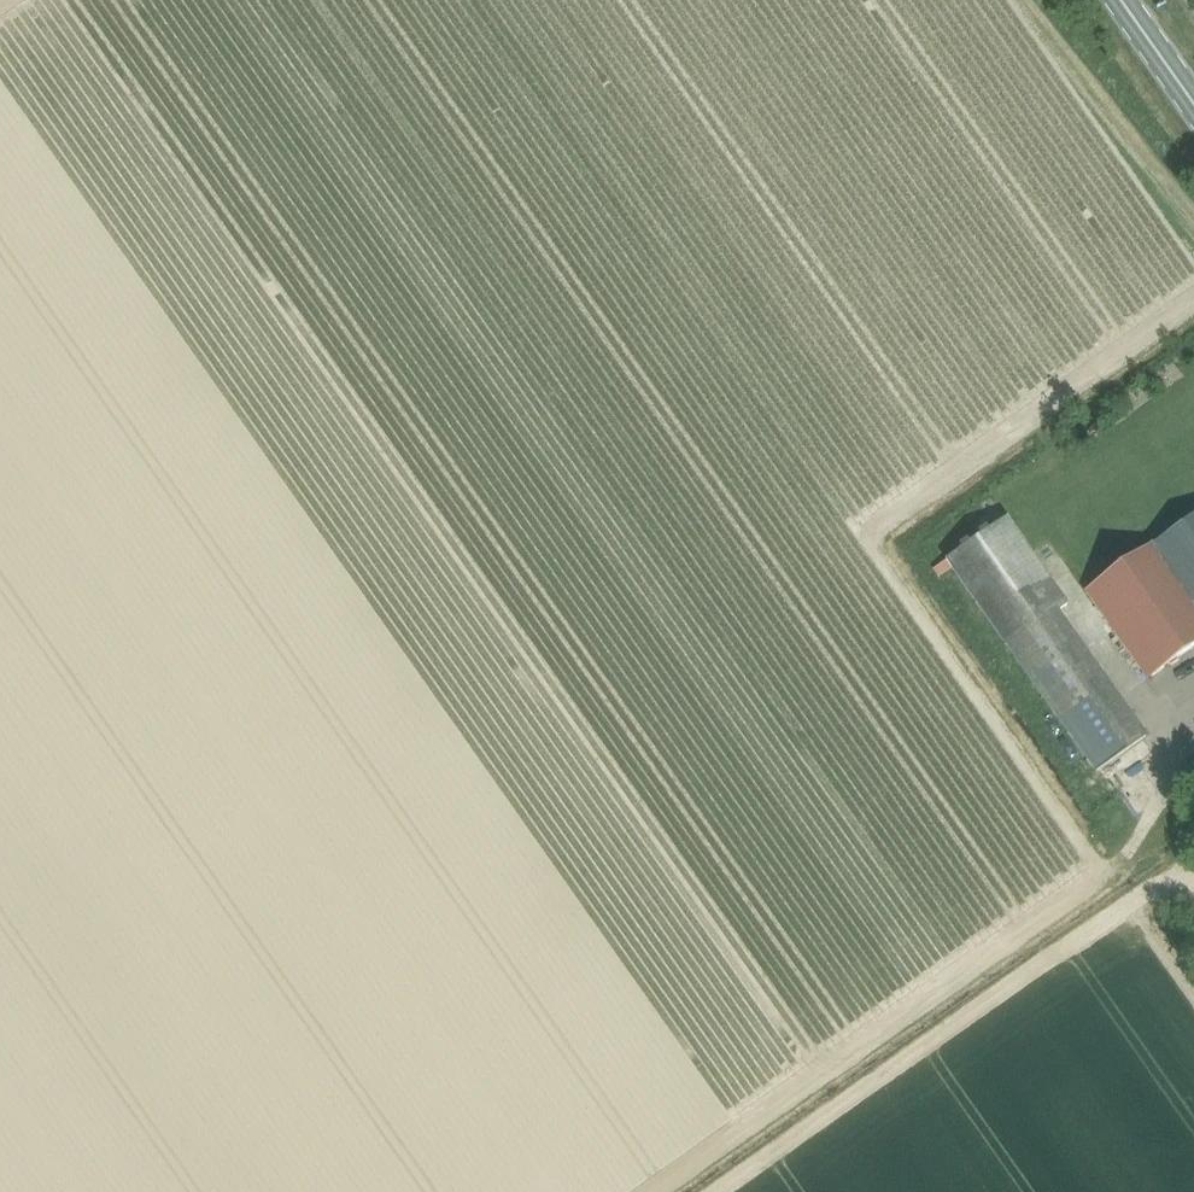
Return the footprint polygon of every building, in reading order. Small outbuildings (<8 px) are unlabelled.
[(1083,592),(1144,679),(1193,643),(1193,513),(1146,547),(1083,592)] [(1144,737),(1055,612),(1065,605),(1003,517),(943,560),(1093,773),(1144,737)]
